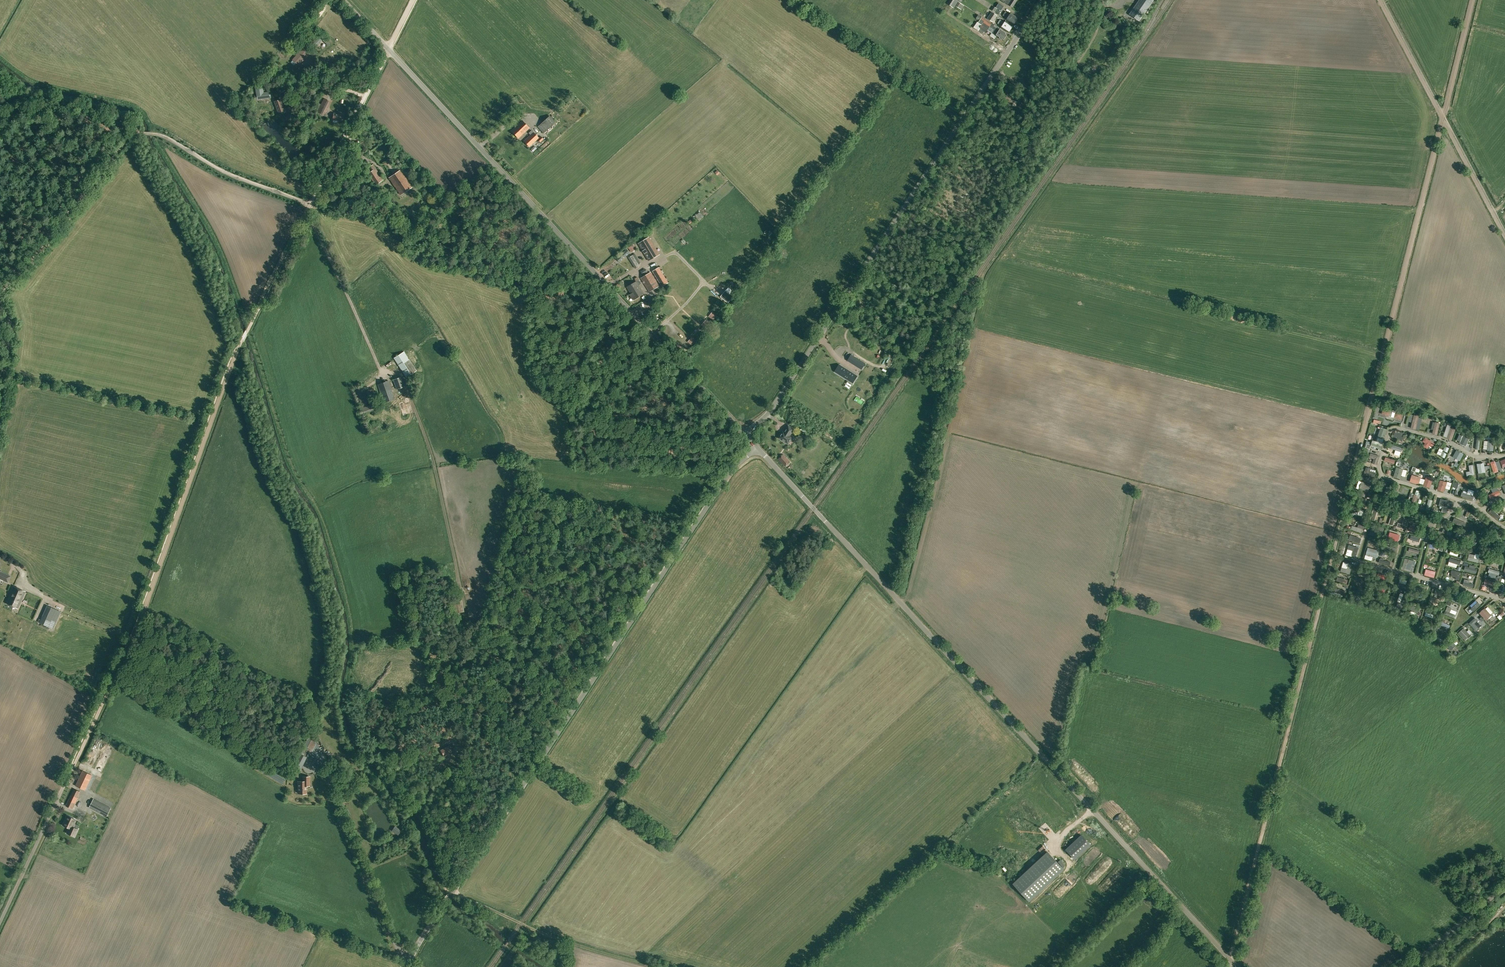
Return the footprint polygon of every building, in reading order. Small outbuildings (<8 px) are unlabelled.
[(1130,14),(1139,20),(1153,0),(1143,0),(1141,3),(1139,1),(1130,14)] [(996,7),(1001,11),(1004,6),(999,3),(996,7)] [(1005,11),(1004,13),(1016,21),(1018,18),(1011,13),(1010,14),(1005,11)] [(1014,24),(1016,21),(1004,13),(1003,15),(1007,18),(1007,20),(1014,24)] [(982,17),(980,20),(998,32),(1005,37),(1008,34),(1000,29),(1001,29),(994,25),(995,24),(992,23),(983,16),(982,17)] [(1000,19),(999,21),(1011,29),(1013,26),(1005,21),(1005,22),(1000,19)] [(977,22),(975,26),(980,29),(978,31),(983,34),(984,32),(986,33),(987,30),(991,33),(990,35),(995,39),(997,36),(1003,40),(1005,37),(998,32),(980,20),(978,23),(977,22)] [(1011,29),(999,21),(998,23),(1002,26),(1001,28),(1008,32),(1011,29)] [(320,36),(313,44),(316,47),(323,38),(320,36)] [(293,60),(291,62),(294,65),(296,63),(299,65),(301,62),(300,61),(305,57),(308,53),(302,48),(299,51),(296,54),(297,55),(293,60)] [(256,87),(257,95),(254,95),(255,99),(270,97),(270,92),(264,92),(263,86),(256,87)] [(324,116),(331,101),(324,98),(319,108),(317,108),(315,111),(317,112),(324,116)] [(275,101),(274,101),(278,112),(284,110),(284,108),(280,99),(275,101)] [(333,120),(338,121),(338,122),(341,122),(341,121),(343,121),(345,113),(339,112),(338,115),(334,114),(334,116),(332,116),(332,118),(333,119),(333,120)] [(538,126),(544,133),(556,122),(550,115),(538,126)] [(529,128),(522,120),(511,131),(518,138),(529,128)] [(524,141),(529,146),(538,137),(532,130),(529,133),(531,135),(524,141)] [(392,158),(389,159),(383,163),(385,166),(393,160),(392,158)] [(369,173),(377,184),(384,179),(373,164),(370,166),(373,170),(369,173)] [(390,178),(401,194),(412,187),(400,170),(390,178)] [(700,219),(705,216),(701,211),(696,215),(700,219)] [(649,237),(638,243),(649,261),(659,254),(649,237)] [(631,252),(637,248),(634,244),(628,248),(631,252)] [(630,252),(626,248),(616,258),(620,262),(630,252)] [(639,266),(633,255),(628,257),(632,264),(631,265),(633,269),(639,266)] [(672,270),(675,278),(683,274),(680,266),(672,270)] [(667,283),(666,281),(659,268),(653,271),(662,286),(667,283)] [(651,272),(641,278),(649,292),(659,286),(651,272)] [(639,284),(641,283),(639,279),(627,287),(631,293),(630,294),(633,299),(634,299),(645,293),(639,284)] [(720,296),(728,303),(733,296),(725,290),(720,296)] [(713,312),(708,317),(713,321),(718,316),(713,312)] [(706,320),(702,325),(706,329),(711,324),(706,320)] [(699,329),(695,334),(700,338),(704,332),(699,329)] [(692,337),(688,342),(693,346),(697,341),(692,337)] [(406,377),(416,370),(404,351),(394,358),(406,377)] [(852,358),(849,363),(861,370),(864,366),(852,358)] [(843,374),(842,376),(853,382),(857,376),(841,366),(838,371),(843,374)] [(393,380),(397,389),(404,386),(401,377),(393,380)] [(378,384),(383,398),(384,402),(394,399),(392,394),(393,394),(388,380),(378,384)] [(377,402),(364,406),(363,404),(368,402),(363,387),(355,390),(361,405),(361,407),(364,414),(379,408),(377,402)] [(404,401),(399,403),(403,416),(408,414),(404,401)] [(1389,416),(1391,409),(1384,407),(1382,413),(1387,415),(1389,416)] [(1401,419),(1403,413),(1396,410),(1394,417),(1399,419),(1401,419)] [(1416,429),(1419,416),(1414,414),(1411,428),(1416,429)] [(1438,434),(1441,422),(1435,421),(1433,433),(1438,434)] [(785,442),(788,443),(792,437),(790,435),(794,429),(788,426),(783,433),(782,432),(779,438),(782,439),(782,440),(783,441),(784,441),(785,442)] [(1384,439),(1388,429),(1381,427),(1377,437),(1384,439)] [(1452,439),(1456,428),(1451,427),(1447,438),(1452,439)] [(1402,436),(1404,432),(1397,431),(1396,432),(1395,432),(1393,436),(1402,441),(1404,437),(1402,436)] [(1466,446),(1470,438),(1463,434),(1461,438),(1462,438),(1459,443),(1466,446)] [(1432,447),(1435,443),(1433,442),(1434,441),(1431,439),(1430,440),(1425,436),(1423,441),(1425,442),(1423,445),(1427,448),(1429,445),(1432,447)] [(1383,443),(1372,440),(1371,446),(1381,449),(1383,443)] [(1401,452),(1403,447),(1390,443),(1389,448),(1401,452)] [(1445,458),(1449,447),(1445,445),(1440,456),(1445,458)] [(1457,450),(1453,457),(1460,460),(1463,454),(1457,450)] [(1377,464),(1380,455),(1371,452),(1369,457),(1374,459),(1372,463),(1377,464)] [(789,461),(783,454),(778,459),(785,465),(789,461)] [(1499,471),(1495,460),(1490,461),(1494,472),(1499,471)] [(1486,471),(1484,462),(1477,463),(1479,473),(1486,471)] [(1473,464),(1469,465),(1470,470),(1466,471),(1467,475),(1475,474),(1473,464)] [(1375,477),(1376,472),(1370,471),(1371,468),(1365,466),(1363,474),(1375,477)] [(1401,478),(1404,468),(1397,466),(1393,476),(1401,478)] [(1412,474),(1410,482),(1419,484),(1421,477),(1412,474)] [(1430,487),(1433,477),(1426,475),(1423,485),(1430,487)] [(1444,491),(1447,481),(1440,479),(1437,489),(1444,491)] [(1367,493),(1371,484),(1362,481),(1359,490),(1367,493)] [(1493,493),(1488,495),(1489,499),(1501,494),(1499,490),(1498,490),(1497,487),(1491,489),(1493,493)] [(1406,498),(1394,494),(1392,499),(1404,503),(1406,498)] [(1416,503),(1419,495),(1414,494),(1411,505),(1418,507),(1420,504),(1416,503)] [(1357,496),(1355,503),(1364,506),(1367,499),(1357,496)] [(1441,499),(1439,506),(1443,507),(1441,511),(1447,513),(1449,508),(1452,509),(1454,503),(1441,499)] [(1378,507),(1374,506),(1370,518),(1375,520),(1378,507)] [(1500,516),(1495,512),(1492,509),(1489,512),(1498,519),(1500,516)] [(1357,515),(1355,520),(1364,523),(1368,511),(1363,510),(1363,511),(1362,516),(1357,515)] [(1483,522),(1486,518),(1477,511),(1474,514),(1483,522)] [(1388,524),(1393,525),(1397,513),(1392,512),(1388,524)] [(1408,518),(1405,517),(1402,523),(1398,522),(1397,526),(1404,529),(1408,518)] [(1454,518),(1453,522),(1465,527),(1466,523),(1454,518)] [(1351,526),(1350,530),(1361,534),(1363,530),(1364,526),(1359,524),(1358,527),(1356,527),(1356,528),(1351,526)] [(1381,532),(1379,537),(1381,538),(1384,528),(1373,524),(1371,529),(1381,532)] [(1451,535),(1447,533),(1448,530),(1444,528),(1442,531),(1439,530),(1438,533),(1440,534),(1441,535),(1442,535),(1443,536),(1447,537),(1448,537),(1448,538),(1449,538),(1450,538),(1451,535)] [(1498,532),(1492,528),(1490,531),(1498,537),(1503,531),(1500,529),(1498,532)] [(1389,533),(1387,540),(1397,543),(1399,536),(1389,533)] [(1463,533),(1457,541),(1460,543),(1466,535),(1463,533)] [(1361,539),(1350,535),(1349,540),(1359,544),(1361,539)] [(1443,548),(1445,544),(1445,543),(1433,539),(1431,544),(1443,548)] [(1466,540),(1464,544),(1475,549),(1477,546),(1471,543),(1466,540)] [(1489,552),(1493,544),(1487,541),(1482,549),(1489,552)] [(1359,547),(1349,544),(1348,549),(1353,550),(1352,555),(1356,556),(1359,547)] [(1451,549),(1449,554),(1457,556),(1459,552),(1463,553),(1464,548),(1452,545),(1451,549)] [(1377,558),(1379,550),(1368,548),(1366,555),(1377,558)] [(1469,554),(1467,560),(1478,563),(1479,559),(1474,558),(1475,555),(1469,554)] [(1405,558),(1403,567),(1411,569),(1412,564),(1415,565),(1416,561),(1405,558)] [(1350,574),(1353,565),(1349,564),(1347,569),(1341,568),(1340,571),(1350,574)] [(1464,570),(1467,571),(1476,573),(1477,569),(1475,569),(1475,566),(1469,565),(1468,567),(1465,566),(1464,570)] [(1427,568),(1425,575),(1434,577),(1436,571),(1427,568)] [(1459,580),(1462,572),(1452,569),(1451,573),(1452,573),(1451,576),(1456,577),(1455,579),(1459,580)] [(11,576),(0,571),(0,579),(8,582),(11,576)] [(1376,573),(1375,577),(1377,577),(1376,580),(1382,582),(1383,579),(1387,580),(1388,576),(1378,573),(1376,573)] [(1407,581),(1400,579),(1398,587),(1409,590),(1410,586),(1406,584),(1407,581)] [(1464,582),(1463,585),(1473,588),(1474,584),(1469,583),(1470,580),(1465,579),(1464,582)] [(1494,589),(1496,582),(1486,579),(1485,583),(1491,585),(1490,588),(1494,589)] [(1375,585),(1373,591),(1384,594),(1385,588),(1378,586),(1378,584),(1376,584),(1376,586),(1375,585)] [(25,591),(14,586),(6,603),(18,608),(25,591)] [(1333,588),(1332,591),(1335,592),(1341,594),(1340,595),(1345,596),(1346,595),(1347,591),(1340,590),(1338,589),(1336,589),(1333,588)] [(1447,592),(1436,589),(1434,594),(1440,595),(1439,599),(1444,600),(1445,597),(1447,592)] [(1404,594),(1402,598),(1398,608),(1402,609),(1407,595),(1404,594)] [(1450,595),(1447,600),(1450,601),(1458,605),(1461,598),(1455,595),(1454,597),(1450,595)] [(1381,600),(1382,598),(1377,597),(1375,596),(1373,596),(1373,597),(1371,597),(1370,601),(1383,604),(1384,600),(1381,600)] [(454,624),(461,623),(459,612),(464,611),(462,599),(451,601),(453,613),(454,624)] [(1481,605),(1478,602),(1469,611),(1470,613),(1472,611),(1473,611),(1481,605)] [(1408,605),(1406,610),(1418,614),(1420,608),(1408,605)] [(1425,611),(1437,615),(1439,611),(1427,607),(1425,611)] [(1479,613),(1486,620),(1492,615),(1486,608),(1479,613)] [(41,620),(39,622),(53,629),(61,612),(55,609),(54,612),(51,621),(42,617),(41,620)] [(1475,623),(1478,620),(1475,617),(1469,623),(1476,631),(1479,628),(1475,623)] [(1440,620),(1438,624),(1449,629),(1450,625),(1440,620)] [(1470,635),(1464,628),(1458,633),(1465,640),(1470,635)] [(1436,631),(1434,635),(1444,640),(1446,636),(1436,631)] [(1451,640),(1446,645),(1451,651),(1456,645),(1458,643),(1455,639),(1453,641),(1451,640)] [(323,760),(319,758),(312,753),(316,744),(313,743),(315,739),(312,738),(313,736),(311,732),(294,766),(300,769),(306,757),(324,767),(325,764),(323,760)] [(449,745),(441,750),(444,755),(452,750),(449,745)] [(92,775),(82,770),(75,785),(85,790),(92,775)] [(95,793),(101,779),(93,775),(87,789),(95,793)] [(303,781),(297,781),(297,789),(298,789),(298,793),(307,793),(306,789),(307,789),(307,785),(310,785),(310,776),(303,777),(303,781)] [(115,797),(120,787),(112,783),(107,794),(115,797)] [(78,797),(77,797),(80,791),(74,788),(66,805),(72,809),(78,797)] [(97,793),(94,799),(93,798),(89,807),(106,816),(111,807),(100,802),(103,796),(97,793)] [(1069,821),(1062,814),(1059,817),(1057,819),(1055,817),(1049,823),(1053,827),(1055,825),(1058,828),(1064,823),(1065,825),(1069,821)] [(73,827),(74,824),(72,823),(74,819),(67,815),(65,819),(67,820),(64,825),(69,828),(67,833),(74,836),(78,829),(73,827)] [(1081,835),(1066,849),(1074,859),(1090,844),(1081,835)] [(1047,851),(1013,883),(1029,901),(1063,869),(1047,851)]
